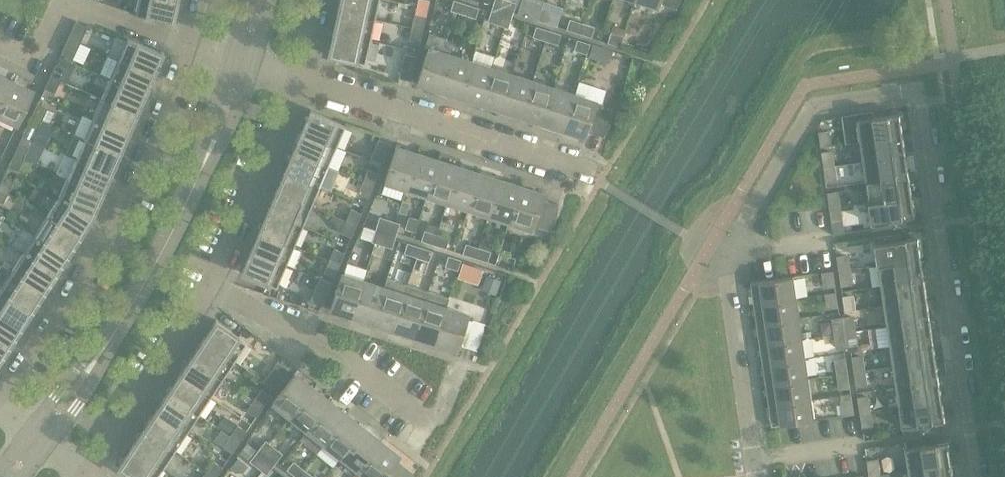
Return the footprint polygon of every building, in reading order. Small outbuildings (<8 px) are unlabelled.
[(136,14),(171,22),(170,23),(172,23),(177,0),(139,0),(136,14)] [(338,11),(374,19),(379,0),(341,0),(338,11)] [(464,15),(467,4),(454,0),(451,11),(464,15)] [(492,9),(502,12),(503,10),(506,0),(495,0),(492,9)] [(502,12),(513,16),(517,3),(507,0),(506,0),(503,10),(502,12)] [(657,7),(659,2),(665,4),(665,6),(677,10),(677,9),(677,7),(679,4),(680,2),(681,0),(637,0),(657,7)] [(467,4),(464,15),(476,19),(479,8),(467,4)] [(525,17),(538,21),(541,10),(528,6),(525,17)] [(502,12),(492,9),(488,21),(498,25),(502,12)] [(541,10),(538,21),(550,25),(553,14),(541,10)] [(338,11),(334,33),(370,40),(374,19),(338,11)] [(502,12),(498,25),(509,28),(513,16),(502,12)] [(415,15),(412,27),(423,30),(426,17),(415,15)] [(566,30),(579,34),(582,23),(570,19),(566,30)] [(77,22),(66,44),(78,49),(88,27),(77,22)] [(582,23),(579,34),(592,38),(595,27),(582,23)] [(423,30),(412,27),(410,40),(420,42),(423,30)] [(533,37),(546,41),(549,31),(537,27),(533,37)] [(549,31),(546,41),(558,45),(562,35),(549,31)] [(370,40),(334,33),(329,56),(330,56),(330,55),(365,62),(370,40)] [(611,33),(608,43),(621,47),(624,37),(611,33)] [(418,82),(417,82),(417,83),(439,90),(451,55),(455,42),(430,34),(425,48),(429,49),(418,82)] [(128,39),(119,59),(153,74),(162,52),(161,51),(161,53),(128,39)] [(591,44),(578,40),(574,50),(587,55),(591,44)] [(78,49),(66,44),(62,54),(73,59),(78,49)] [(607,63),(611,51),(594,45),(590,57),(607,63)] [(399,78),(412,81),(417,57),(405,54),(399,78)] [(99,74),(110,79),(144,94),(153,74),(119,59),(119,60),(108,55),(99,74)] [(451,55),(439,90),(460,97),(471,62),(451,55)] [(471,62),(460,97),(481,103),(492,68),(471,62)] [(57,65),(51,77),(61,81),(67,69),(57,65)] [(492,68),(481,103),(501,110),(512,75),(492,68)] [(512,75),(501,110),(522,117),(533,81),(512,75)] [(13,81),(0,76),(0,109),(13,81)] [(51,77),(45,88),(55,93),(61,81),(51,77)] [(110,79),(102,99),(136,114),(144,94),(110,79)] [(0,109),(0,116),(18,124),(33,92),(34,93),(34,92),(13,81),(0,109)] [(533,81),(522,117),(542,123),(553,88),(533,81)] [(55,93),(45,88),(42,96),(52,101),(55,93)] [(553,88),(542,123),(563,130),(574,95),(553,88)] [(574,95),(563,130),(586,137),(586,136),(585,136),(587,130),(590,131),(590,133),(605,137),(604,136),(605,135),(606,133),(607,131),(608,129),(609,127),(610,124),(611,121),(612,118),(612,115),(612,112),(612,111),(613,111),(601,107),(601,108),(594,106),(596,102),(574,95)] [(102,99),(93,119),(127,134),(136,114),(102,99)] [(38,104),(33,116),(43,121),(48,109),(38,104)] [(311,110),(302,132),(336,146),(345,126),(312,112),(313,110),(311,110)] [(901,114),(859,120),(858,120),(862,141),(904,135),(901,114)] [(43,121),(33,116),(27,128),(37,132),(43,121)] [(93,119),(85,139),(118,154),(127,134),(93,119)] [(302,132),(294,152),(328,166),(336,146),(302,132)] [(831,133),(820,135),(822,147),(833,146),(831,133)] [(74,134),(65,154),(110,174),(118,154),(85,139),(74,134)] [(904,135),(862,141),(864,162),(907,155),(904,135)] [(379,140),(370,161),(369,163),(381,168),(391,145),(379,140)] [(20,143),(14,155),(24,159),(30,148),(20,143)] [(385,182),(407,189),(418,154),(395,147),(395,148),(396,148),(385,182)] [(294,152),(285,172),(319,186),(328,166),(294,152)] [(823,155),(825,167),(836,166),(834,153),(823,155)] [(110,174),(65,154),(66,154),(57,173),(68,178),(101,194),(110,174)] [(418,154),(407,189),(427,196),(439,161),(418,154)] [(24,159),(14,155),(9,167),(19,171),(24,159)] [(907,155),(864,162),(867,182),(910,175),(907,155)] [(439,161),(427,196),(448,202),(459,167),(439,161)] [(836,166),(825,167),(827,180),(838,178),(836,166)] [(459,167),(448,202),(469,209),(480,174),(459,167)] [(368,169),(363,182),(373,186),(379,174),(368,169)] [(285,172),(277,192),(311,206),(319,186),(285,172)] [(480,174),(469,209),(489,215),(501,181),(480,174)] [(910,175),(867,182),(870,202),(913,196),(910,175)] [(0,186),(0,188),(9,192),(15,180),(5,176),(0,186)] [(68,178),(59,198),(93,214),(101,194),(68,178)] [(501,181),(489,215),(510,222),(522,187),(501,181)] [(373,186),(363,182),(358,194),(368,198),(373,186)] [(522,187),(510,222),(531,229),(533,225),(539,227),(539,228),(551,232),(551,231),(550,231),(551,230),(553,227),(554,224),(555,222),(556,219),(557,216),(558,213),(558,210),(558,207),(559,206),(560,205),(545,200),(544,202),(540,201),(542,195),(543,195),(544,194),(522,187)] [(0,188),(0,202),(4,204),(9,192),(0,188)] [(277,192),(268,212),(302,226),(311,206),(277,192)] [(829,195),(831,208),(842,206),(840,193),(829,195)] [(913,196),(870,202),(875,230),(898,226),(897,220),(916,217),(913,196)] [(59,198),(47,217),(78,237),(90,219),(93,214),(59,198)] [(842,206),(831,208),(833,220),(844,219),(842,206)] [(351,209),(346,221),(357,226),(362,214),(351,209)] [(268,212),(260,231),(294,246),(302,226),(268,212)] [(410,216),(406,228),(416,232),(420,219),(410,216)] [(47,217),(36,235),(67,255),(78,237),(47,217)] [(380,217),(376,229),(386,232),(390,220),(380,217)] [(390,220),(386,232),(397,236),(400,224),(390,220)] [(357,226),(346,221),(341,233),(352,237),(357,226)] [(386,232),(376,229),(372,242),(382,246),(386,232)] [(421,241),(434,245),(437,234),(425,230),(421,241)] [(260,231),(251,251),(285,266),(294,246),(260,231)] [(386,232),(382,246),(392,249),(397,236),(386,232)] [(437,234),(434,245),(447,249),(450,238),(437,234)] [(902,234),(876,237),(877,244),(880,265),(922,259),(919,238),(903,240),(902,234)] [(36,235),(24,253),(55,273),(67,255),(36,235)] [(404,254),(417,258),(420,247),(408,243),(404,254)] [(463,254),(475,258),(479,248),(466,244),(463,254)] [(420,247),(417,258),(429,262),(433,251),(420,247)] [(479,248),(475,258),(488,262),(491,252),(479,248)] [(335,249),(330,261),(340,265),(345,253),(335,249)] [(285,266),(251,251),(242,273),(243,274),(244,273),(276,287),(285,266)] [(24,253),(12,271),(43,291),(55,273),(24,253)] [(445,267),(458,271),(462,260),(449,256),(445,267)] [(850,257),(838,259),(840,271),(852,270),(850,257)] [(922,259),(880,265),(883,285),(925,279),(922,259)] [(340,265),(330,261),(324,273),(335,277),(340,265)] [(1,290),(32,310),(43,291),(12,271),(2,265),(0,268),(0,289),(1,290)] [(852,270),(840,271),(842,284),(853,282),(852,270)] [(834,271),(823,273),(825,285),(836,284),(834,271)] [(330,309),(353,317),(364,281),(342,275),(331,308),(330,308),(330,309)] [(488,275),(484,285),(498,290),(501,280),(488,275)] [(752,283),(755,304),(798,298),(795,277),(768,281),(752,283)] [(320,278),(320,280),(311,301),(322,306),(332,283),(320,278)] [(925,279),(883,285),(886,306),(928,299),(925,279)] [(364,281),(353,317),(373,323),(384,288),(364,281)] [(384,288),(373,323),(394,330),(405,295),(384,288)] [(0,290),(0,315),(20,328),(32,310),(1,290),(0,290)] [(174,290),(170,299),(179,303),(183,294),(174,290)] [(837,292),(826,294),(828,306),(839,305),(837,292)] [(405,295),(394,330),(414,336),(426,301),(405,295)] [(856,297),(844,299),(846,312),(857,310),(856,297)] [(798,298),(755,304),(758,325),(801,318),(798,298)] [(928,299),(886,306),(889,326),(931,319),(928,299)] [(426,301),(414,336),(435,343),(446,308),(426,301)] [(446,308),(435,343),(458,350),(458,349),(457,349),(459,343),(462,344),(462,346),(477,351),(477,350),(476,350),(479,345),(480,342),(481,340),(482,337),(483,334),(484,329),(484,326),(485,324),(485,325),(486,324),(473,320),(473,321),(466,319),(468,315),(446,308)] [(8,346),(20,328),(0,315),(0,340),(8,346)] [(801,318),(758,325),(761,345),(804,338),(801,318)] [(855,318),(844,320),(846,332),(857,331),(855,318)] [(931,319),(889,326),(892,346),(934,340),(931,319)] [(217,320),(203,340),(234,361),(247,342),(217,322),(218,321),(217,320)] [(833,321),(835,334),(846,332),(844,320),(833,321)] [(857,331),(846,332),(848,345),(859,343),(857,331)] [(846,332),(835,334),(837,346),(848,345),(846,332)] [(804,338),(761,345),(764,365),(807,359),(804,338)] [(8,346),(0,340),(0,359),(8,346)] [(203,340),(191,358),(222,379),(234,361),(203,340)] [(934,340),(892,346),(895,366),(937,360),(934,340)] [(191,358),(179,376),(210,397),(222,379),(191,358)] [(853,359),(855,372),(866,370),(865,358),(853,359)] [(807,359),(764,365),(767,385),(810,379),(807,359)] [(836,362),(838,375),(849,373),(847,360),(836,362)] [(937,360),(895,366),(898,386),(940,380),(937,360)] [(278,363),(265,381),(264,383),(275,390),(288,370),(278,363)] [(866,370),(855,372),(857,385),(868,383),(866,370)] [(849,373),(838,375),(840,387),(851,386),(849,373)] [(273,403),(291,417),(314,388),(295,374),(294,375),(295,375),(273,403)] [(179,376),(168,394),(198,415),(210,397),(179,376)] [(810,379),(767,385),(770,405),(813,399),(810,379)] [(940,380),(898,386),(901,406),(943,400),(940,380)] [(314,388),(291,417),(308,431),(331,402),(314,388)] [(262,389),(255,400),(264,406),(271,395),(262,389)] [(168,394),(156,412),(186,433),(198,415),(168,394)] [(859,400),(861,412),(872,411),(871,398),(859,400)] [(813,399),(770,405),(773,426),(816,420),(813,399)] [(264,406),(255,400),(248,411),(257,417),(264,406)] [(943,400),(901,406),(904,428),(947,421),(943,400)] [(331,402),(308,431),(300,440),(317,454),(325,444),(348,415),(331,402)] [(842,403),(844,416),(855,414),(853,402),(842,403)] [(872,411),(861,412),(863,425),(874,423),(872,411)] [(156,412),(144,430),(174,451),(186,433),(156,412)] [(348,415),(325,444),(342,458),(365,429),(348,415)] [(238,425),(231,436),(240,442),(247,431),(238,425)] [(365,429),(342,458),(359,471),(381,442),(365,429)] [(144,430),(132,448),(162,469),(174,451),(144,430)] [(240,442),(231,436),(224,447),(233,453),(240,442)] [(266,441),(258,451),(267,458),(275,448),(266,441)] [(359,471),(366,476),(408,476),(409,474),(410,473),(411,474),(411,473),(399,463),(398,464),(395,462),(398,457),(399,458),(400,457),(381,442),(359,471)] [(950,442),(908,449),(907,449),(910,470),(953,463),(950,442)] [(132,448),(118,468),(119,469),(120,468),(134,476),(157,476),(162,469),(132,448)] [(275,448),(267,458),(275,465),(283,454),(275,448)] [(267,458),(258,451),(250,462),(258,468),(267,458)] [(267,458),(258,468),(267,475),(275,465),(267,458)] [(207,472),(215,476),(217,476),(224,467),(214,461),(207,472)] [(880,461),(869,463),(870,476),(882,474),(880,461)] [(296,476),(299,476),(304,470),(294,462),(287,470),(296,476)] [(910,470),(911,476),(955,476),(953,463),(910,470)]
